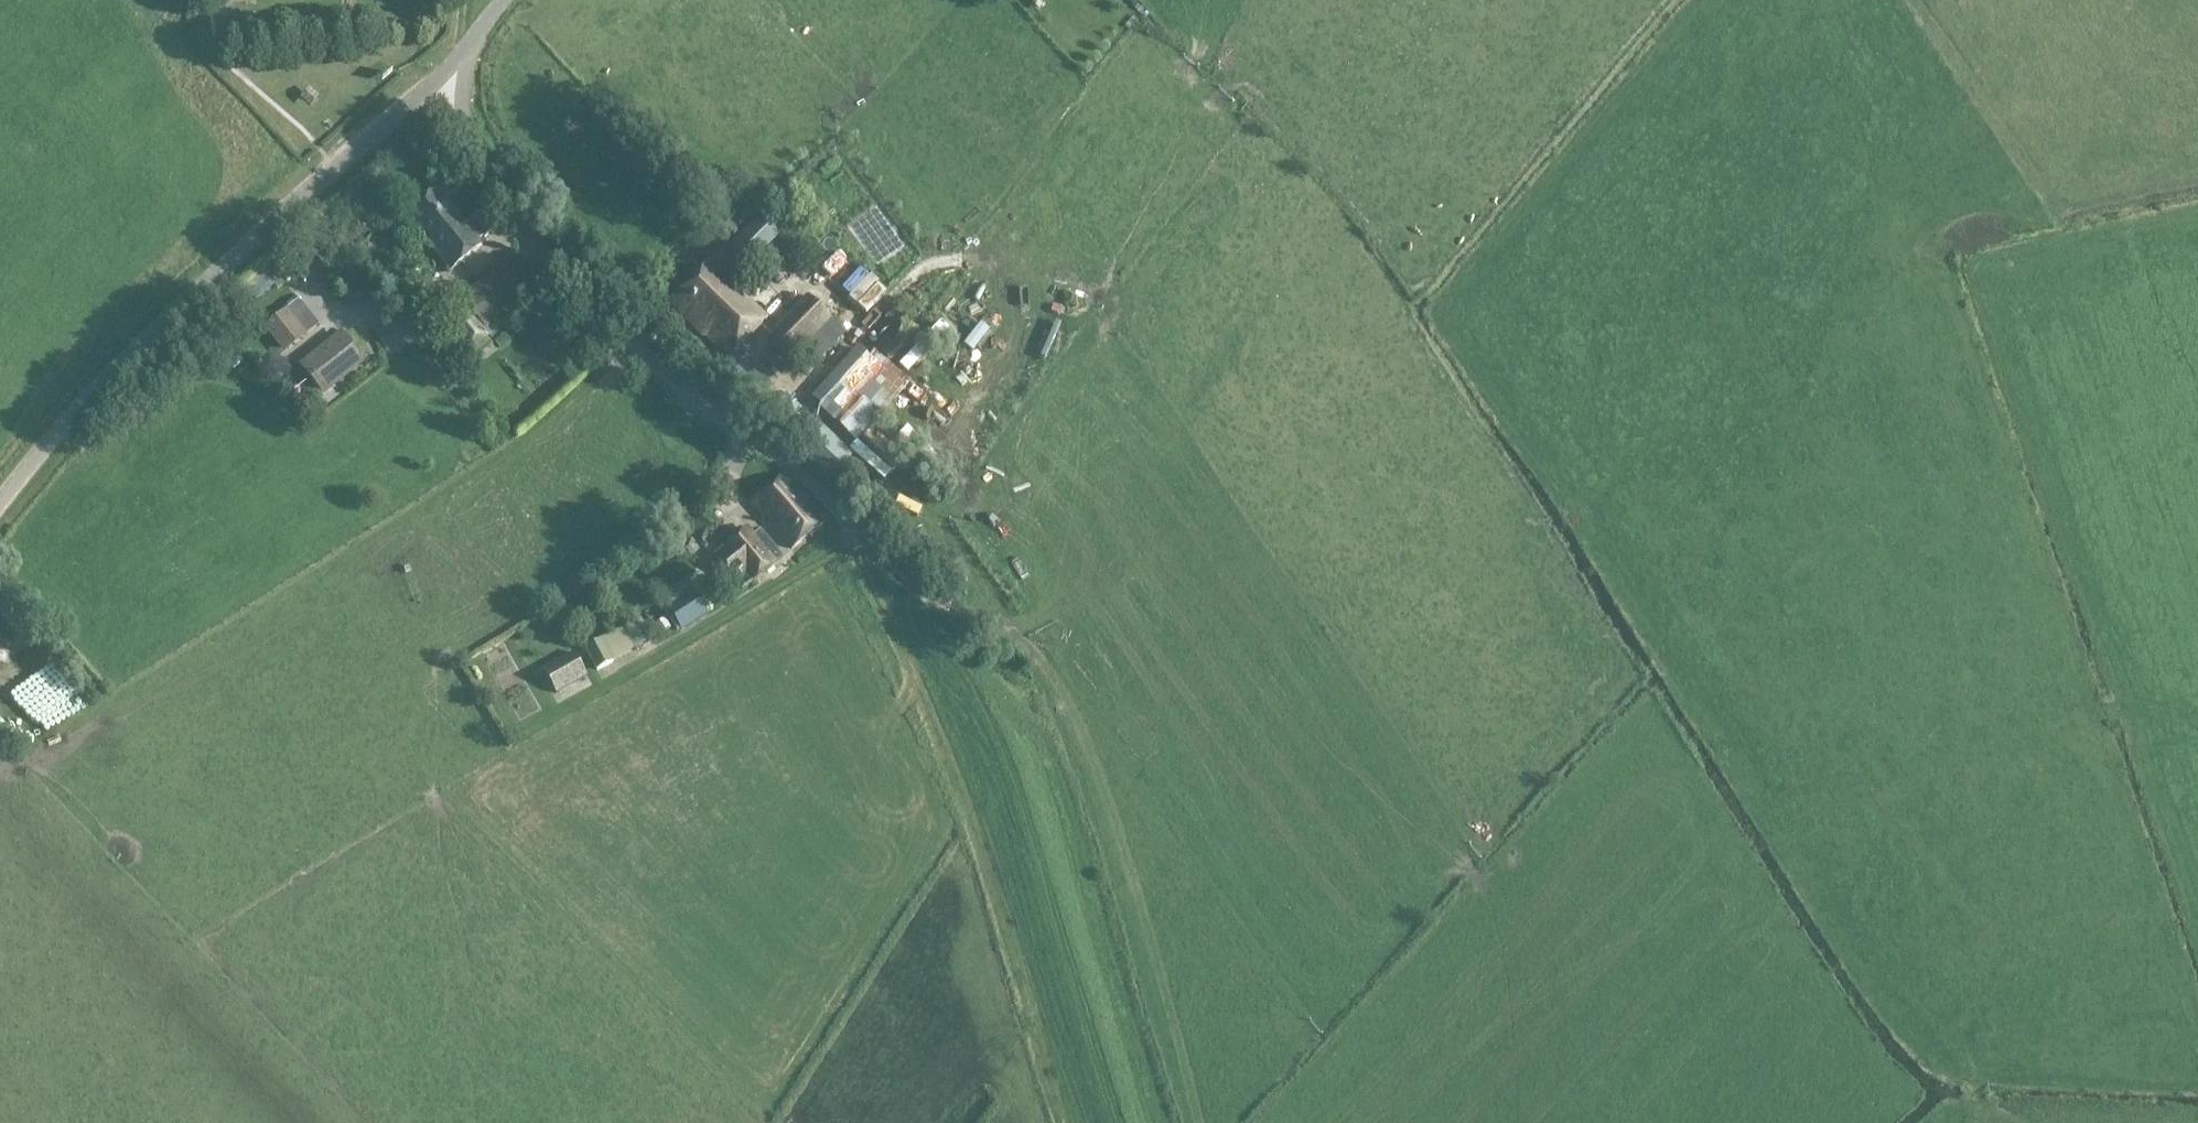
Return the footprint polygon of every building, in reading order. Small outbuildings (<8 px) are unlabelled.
[(451,270),(478,248),(481,245),(477,240),(482,236),(484,238),(500,225),(485,207),(469,220),(471,223),(466,227),(436,190),(406,215),(451,270)] [(760,215),(728,248),(747,266),(778,234),(760,215)] [(490,338),(547,290),(512,249),(455,296),(460,302),(490,338)] [(753,283),(750,285),(741,276),(733,284),(724,276),(727,274),(711,259),(669,302),(691,324),(693,322),(729,357),(767,318),(747,298),(758,287),(753,283)] [(783,358),(788,352),(795,358),(795,357),(809,370),(845,334),(831,320),(832,320),(808,295),(770,335),(778,342),(773,347),(783,358)] [(268,328),(285,348),(302,335),(286,314),(268,328)] [(352,332),(343,339),(340,336),(304,365),(324,391),(370,355),(352,332)] [(873,361),(858,348),(815,399),(830,411),(873,361)] [(804,449),(833,476),(848,459),(820,431),(804,449)] [(792,549),(825,521),(785,475),(752,503),(792,549)] [(754,582),(783,557),(761,530),(754,536),(747,529),(725,548),(726,548),(715,557),(743,590),(753,581),(754,582)] [(667,608),(695,591),(686,579),(659,596),(667,608)] [(709,614),(695,591),(667,608),(681,631),(709,614)] [(624,629),(635,649),(652,640),(641,620),(624,629)] [(85,697),(54,650),(38,660),(13,621),(0,629),(0,676),(20,707),(25,704),(34,717),(53,705),(59,714),(85,697)] [(585,649),(597,670),(613,661),(602,640),(585,649)] [(588,677),(574,652),(543,670),(556,694),(588,677)] [(29,743),(43,734),(36,724),(23,733),(29,743)]
